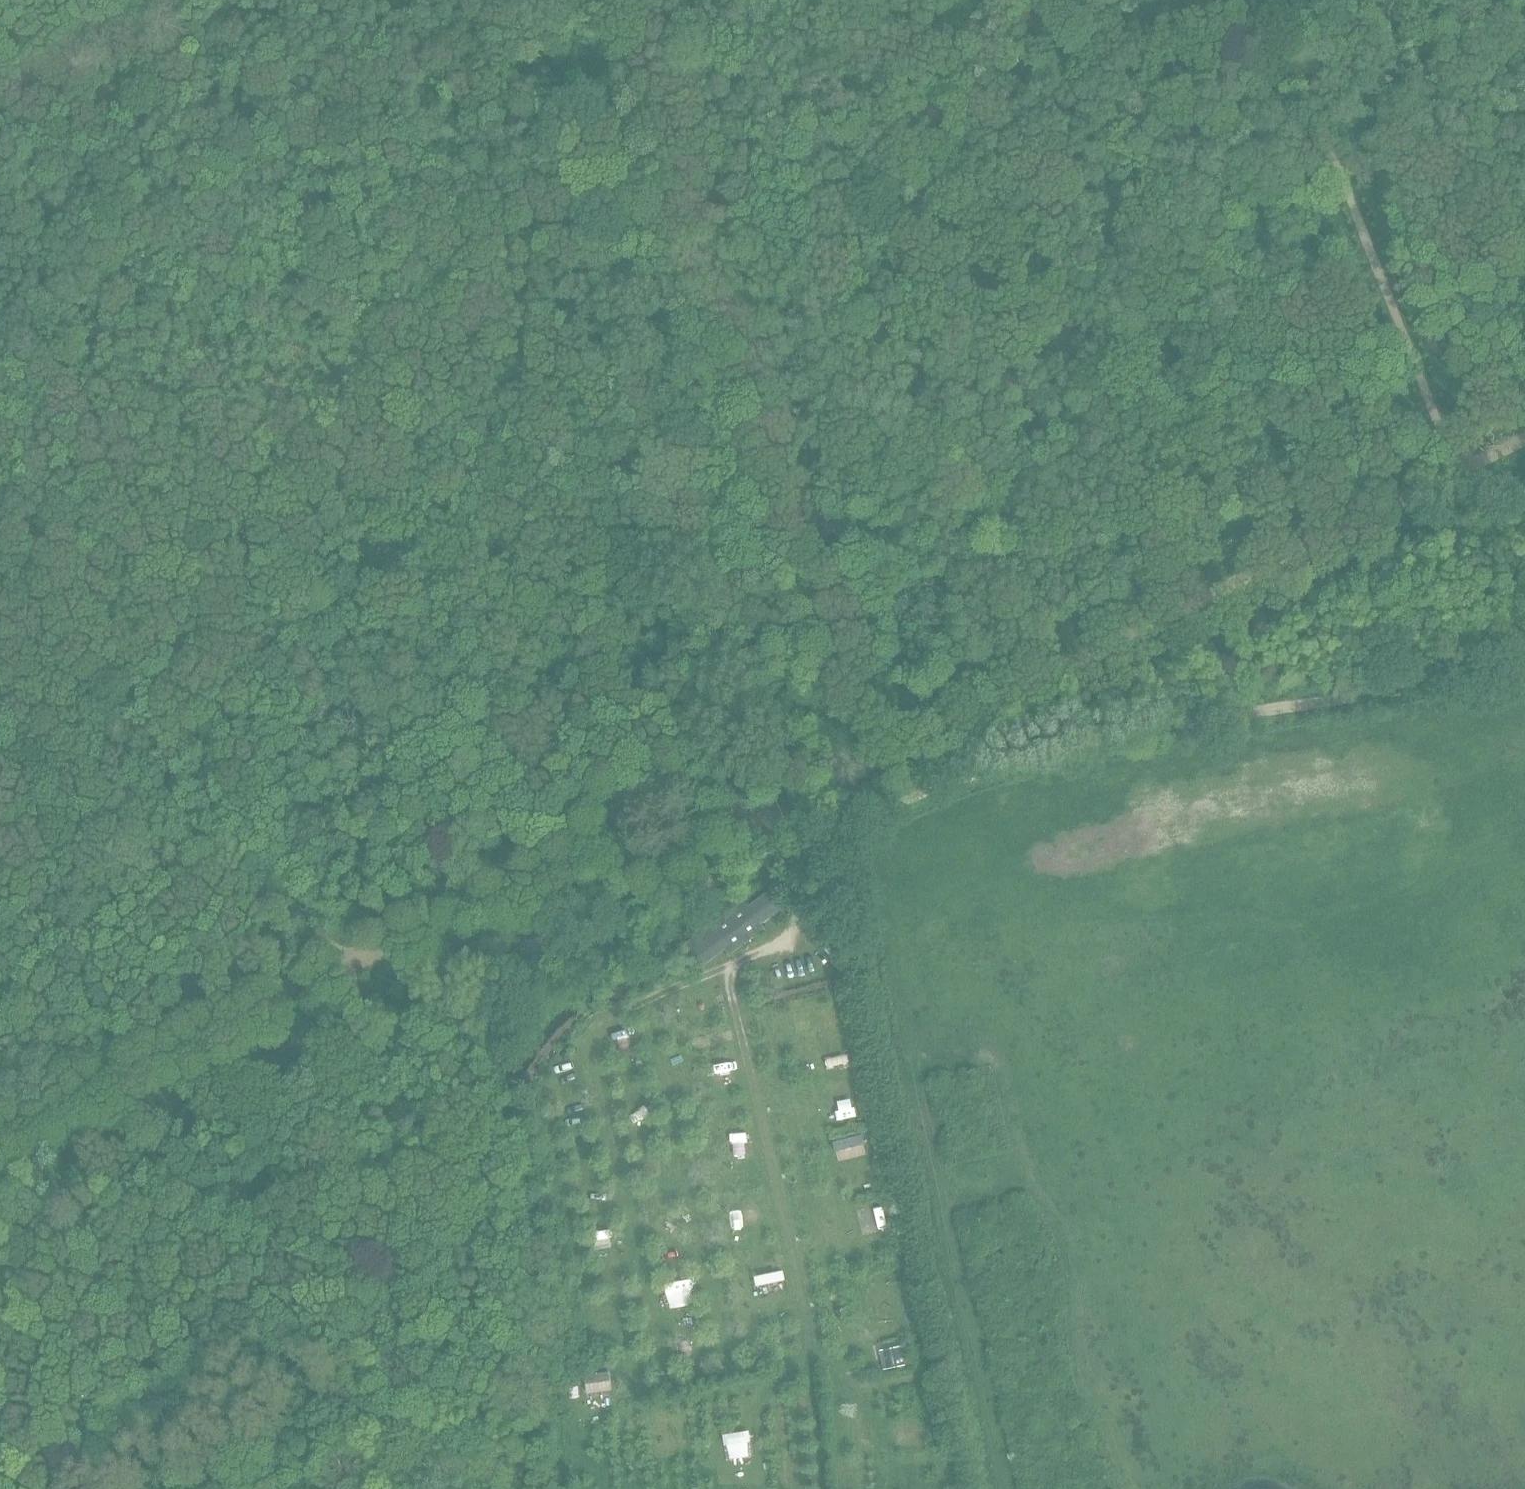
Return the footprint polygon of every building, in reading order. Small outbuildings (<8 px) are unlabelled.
[(747,905),(743,901),(683,945),(699,967),(725,948),(728,953),(763,927),(759,923),(782,906),(769,889),(747,905)] [(904,1363),(900,1345),(879,1350),(883,1367),(904,1363)]
